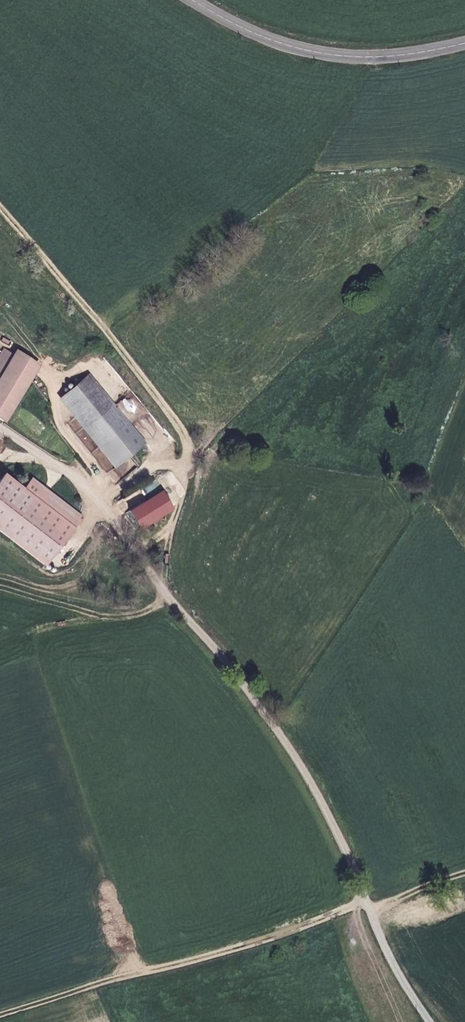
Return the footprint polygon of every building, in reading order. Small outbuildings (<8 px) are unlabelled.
[(13,355),(4,349),(0,355),(0,376),(13,355)] [(39,365),(16,350),(13,355),(0,376),(0,419),(3,421),(30,378),(39,365)] [(145,442),(90,374),(64,395),(119,463),(145,442)] [(74,527),(23,489),(4,474),(0,479),(0,530),(45,565),(74,527)] [(82,517),(32,479),(23,489),(74,527),(82,517)] [(140,529),(172,508),(162,491),(129,511),(140,529)]
